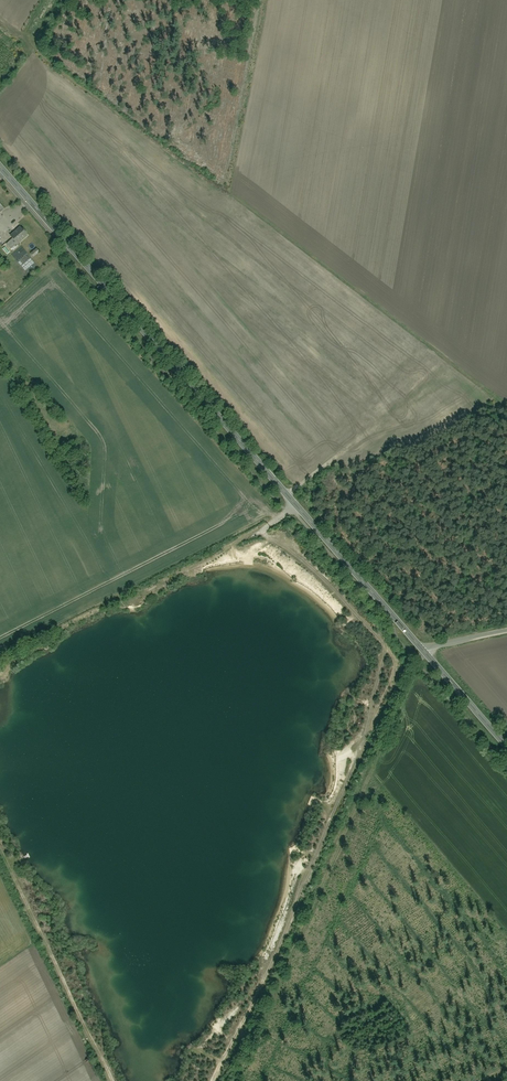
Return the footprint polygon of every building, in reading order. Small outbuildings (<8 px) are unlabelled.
[(5,246),(10,251),(27,236),(20,228),(10,237),(13,240),(6,245),(5,246)] [(37,250),(31,254),(34,258),(40,253),(37,250)]
